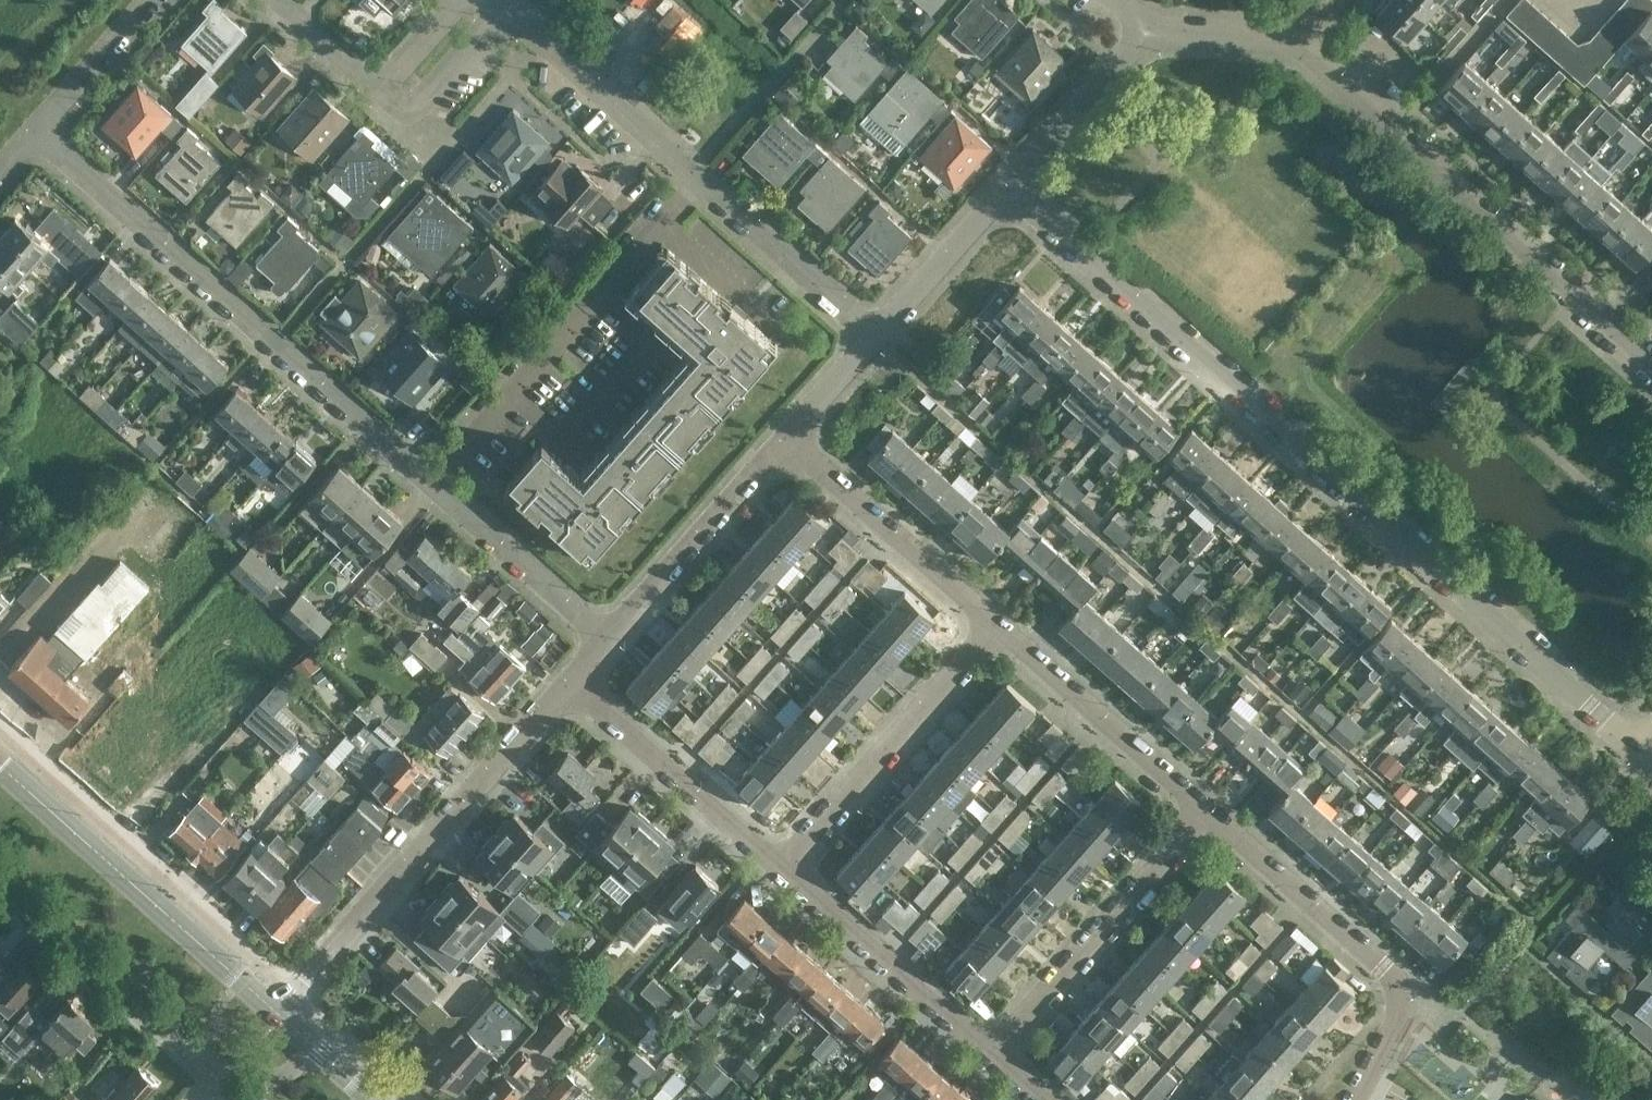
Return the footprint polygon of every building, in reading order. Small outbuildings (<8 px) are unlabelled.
[(218,0),(211,0),(204,9),(209,13),(182,44),(208,67),(205,71),(176,104),(190,116),(219,83),(210,75),(221,61),(247,32),(222,10),(226,6),(218,0)] [(360,1),(375,13),(383,4),(393,13),(405,0),(361,0),(360,1)] [(933,12),(944,0),(919,0),(933,12)] [(955,16),(960,21),(952,30),(982,57),(1020,14),(1004,0),(969,0),(955,16)] [(1377,12),(1407,38),(1416,28),(1425,18),(1404,0),(1388,0),(1377,12)] [(1425,18),(1441,0),(1404,0),(1425,18)] [(1483,0),(1471,13),(1478,19),(1490,6),(1483,0)] [(1505,15),(1514,24),(1533,3),(1530,0),(1518,0),(1505,15)] [(1620,1),(1640,19),(1648,10),(1636,0),(1621,0),(1620,1)] [(1648,10),(1650,7),(1651,5),(1651,0),(1636,0),(1648,10)] [(1620,1),(1612,10),(1632,28),(1640,19),(1620,1)] [(1533,3),(1514,24),(1523,31),(1541,10),(1533,3)] [(922,34),(936,17),(924,7),(910,24),(922,34)] [(1624,38),(1644,56),(1651,47),(1651,9),(1650,7),(1648,10),(1640,19),(1632,28),(1624,38)] [(781,27),(792,37),(807,19),(796,9),(781,27)] [(1541,10),(1523,31),(1532,39),(1550,18),(1541,10)] [(1624,38),(1632,28),(1612,10),(1604,20),(1624,38)] [(1550,18),(1532,39),(1541,47),(1559,26),(1550,18)] [(1604,20),(1597,28),(1617,46),(1624,38),(1604,20)] [(1448,39),(1455,45),(1468,31),(1461,24),(1448,39)] [(857,26),(847,37),(828,59),(833,63),(826,72),(856,100),(890,61),(865,38),(868,35),(857,26)] [(1044,36),(1034,27),(1033,26),(1004,59),(1009,64),(1001,72),(1032,100),(1066,62),(1054,51),(1056,49),(1051,44),(1052,43),(1044,36)] [(1559,26),(1541,47),(1550,55),(1568,34),(1559,26)] [(388,28),(382,28),(378,33),(385,40),(392,32),(388,28)] [(1597,28),(1589,37),(1609,55),(1617,46),(1597,28)] [(1525,40),(1518,34),(1506,47),(1513,54),(1525,40)] [(1568,34),(1550,55),(1558,63),(1577,42),(1568,34)] [(1609,55),(1589,37),(1588,38),(1578,43),(1577,42),(1558,63),(1583,84),(1609,55)] [(1436,52),(1443,58),(1455,45),(1448,39),(1436,52)] [(260,58),(253,66),(245,59),(233,73),(241,79),(232,89),(262,116),(297,76),(272,54),(275,51),(265,41),(254,53),(260,58)] [(1513,54),(1506,47),(1495,60),(1502,66),(1513,54)] [(1644,56),(1651,63),(1651,47),(1644,56)] [(987,67),(977,58),(970,66),(980,75),(987,67)] [(894,60),(884,71),(890,77),(900,65),(894,60)] [(1463,61),(1438,90),(1458,108),(1483,79),(1463,61)] [(1559,67),(1558,69),(1546,81),(1553,87),(1566,74),(1559,67)] [(907,69),(878,102),(861,121),(896,153),(931,115),(938,121),(950,108),(907,69)] [(1627,69),(1615,82),(1622,89),(1634,75),(1627,69)] [(773,93),(788,107),(798,97),(791,91),(792,78),(793,77),(790,75),(773,93)] [(1483,79),(1458,108),(1477,125),(1503,96),(1483,79)] [(1553,87),(1546,81),(1534,95),(1541,101),(1553,87)] [(138,82),(128,94),(101,125),(136,156),(162,127),(172,136),(183,123),(138,82)] [(1610,103),(1622,89),(1615,82),(1602,97),(1610,103)] [(315,86),(304,98),(277,128),(313,160),(347,121),(322,99),(326,95),(315,86)] [(1503,96),(1477,125),(1497,142),(1522,113),(1503,96)] [(1599,100),(1598,101),(1586,115),(1593,121),(1606,107),(1599,100)] [(1032,126),(1046,109),(1038,101),(1023,118),(1032,126)] [(515,109),(504,121),(477,151),(500,171),(494,179),(507,189),(513,182),(513,183),(551,141),(515,109)] [(781,112),(771,124),(743,154),(779,186),(817,144),(781,112)] [(956,113),(945,126),(919,155),(955,187),(993,145),(956,113)] [(1522,113),(1497,142),(1516,159),(1542,130),(1522,113)] [(1593,121),(1586,115),(1574,128),(1581,134),(1593,121)] [(1648,138),(1651,134),(1651,119),(1641,132),(1648,138)] [(184,143),(165,165),(156,174),(186,201),(220,162),(196,141),(199,137),(189,127),(178,139),(184,143)] [(854,139),(843,129),(833,141),(844,151),(854,139)] [(365,130),(355,141),(327,172),(363,204),(398,165),(373,143),(377,140),(365,130)] [(1542,130),(1516,159),(1535,177),(1561,148),(1542,130)] [(1638,135),(1638,136),(1626,149),(1633,155),(1645,141),(1638,135)] [(823,149),(817,144),(812,150),(818,155),(823,149)] [(1561,148),(1535,177),(1555,194),(1581,165),(1561,148)] [(452,185),(475,158),(464,149),(441,175),(452,185)] [(1633,155),(1626,149),(1614,163),(1621,169),(1633,155)] [(830,156),(820,168),(800,189),(806,195),(799,203),(829,229),(866,188),(830,156)] [(573,170),(562,160),(529,197),(541,208),(544,204),(569,226),(603,187),(578,164),(573,170)] [(1581,165),(1555,194),(1574,211),(1600,182),(1581,165)] [(234,187),(215,209),(207,218),(236,245),(274,203),(261,192),(258,195),(246,185),(250,181),(239,172),(229,183),(234,187)] [(903,186),(894,178),(886,186),(895,195),(903,186)] [(1600,182),(1574,211),(1593,229),(1620,199),(1600,182)] [(439,195),(428,207),(421,214),(412,207),(401,221),(414,232),(405,241),(424,258),(419,263),(433,275),(438,269),(437,269),(445,259),(474,227),(439,195)] [(1620,199),(1593,229),(1613,246),(1639,216),(1620,199)] [(888,213),(891,209),(880,200),(869,212),(875,216),(848,246),(879,274),(913,235),(888,213)] [(0,235),(0,243),(29,268),(39,256),(50,266),(57,258),(80,278),(103,252),(54,208),(31,233),(15,218),(0,235)] [(285,233),(266,254),(257,263),(287,290),(321,252),(297,230),(300,226),(289,216),(279,227),(285,233)] [(1613,246),(1633,264),(1651,242),(1651,228),(1639,216),(1613,246)] [(352,238),(348,229),(337,233),(340,242),(352,238)] [(491,242),(481,254),(454,284),(490,316),(524,278),(498,256),(502,252),(491,242)] [(0,243),(0,281),(21,299),(29,290),(18,280),(29,268),(0,243)] [(542,443),(512,476),(505,483),(507,485),(511,480),(520,489),(517,493),(537,512),(541,508),(551,517),(547,521),(580,550),(588,542),(596,549),(625,517),(620,513),(629,504),(633,507),(654,484),(650,480),(668,460),(672,463),(694,440),(689,436),(708,415),(712,419),(733,396),(729,392),(737,382),(742,386),(770,354),(762,347),(769,338),(730,304),(727,308),(717,299),(720,295),(699,276),(696,280),(686,272),(690,267),(668,248),(631,288),(700,349),(583,480),(542,443)] [(330,261),(323,254),(317,261),(324,267),(330,261)] [(88,282),(89,282),(76,296),(96,314),(108,300),(130,276),(110,257),(88,282)] [(230,259),(225,259),(220,265),(228,272),(235,264),(230,259)] [(150,293),(130,276),(108,300),(128,317),(150,293)] [(362,280),(351,292),(344,301),(336,294),(321,311),(328,318),(324,323),(360,355),(398,313),(362,280)] [(545,291),(539,285),(532,293),(538,298),(545,291)] [(996,311),(1016,330),(1039,304),(1019,286),(996,311)] [(426,298),(417,291),(411,298),(404,291),(400,296),(401,297),(399,299),(414,312),(426,298)] [(170,311),(150,293),(128,317),(119,327),(139,345),(170,311)] [(30,333),(39,323),(14,301),(5,311),(30,333)] [(1039,304),(1016,330),(1002,346),(998,342),(989,351),(999,360),(1007,350),(1017,351),(1023,344),(1032,352),(1059,322),(1039,304)] [(5,311),(0,316),(0,327),(20,345),(30,333),(5,311)] [(189,329),(170,311),(139,345),(159,362),(189,329)] [(1059,322),(1032,352),(1022,363),(1037,377),(1029,386),(1038,395),(1046,386),(1041,382),(1049,373),(1056,365),(1079,340),(1059,322)] [(415,328),(404,339),(377,370),(413,402),(447,363),(422,341),(425,337),(415,328)] [(209,346),(189,329),(159,362),(179,380),(209,346)] [(1098,357),(1079,340),(1056,365),(1076,383),(1098,357)] [(229,365),(209,346),(179,380),(199,398),(207,389),(229,365)] [(50,348),(39,359),(49,367),(59,356),(50,348)] [(999,360),(989,351),(982,359),(992,367),(999,360)] [(59,356),(49,367),(56,375),(67,363),(59,356)] [(1118,375),(1098,357),(1076,383),(1095,401),(1118,375)] [(955,398),(965,386),(945,368),(935,380),(955,398)] [(1138,393),(1118,375),(1095,401),(1096,401),(1081,417),(1101,435),(1116,419),(1115,418),(1138,393)] [(88,402),(98,391),(90,383),(79,395),(88,402)] [(1038,395),(1029,386),(1022,394),(1031,402),(1038,395)] [(257,406),(238,388),(237,388),(215,412),(235,430),(226,439),(227,440),(257,406)] [(96,410),(106,398),(98,391),(88,402),(96,410)] [(1158,411),(1138,393),(1115,418),(1116,419),(1125,427),(1119,434),(1129,443),(1135,436),(1158,411)] [(977,436),(953,415),(938,402),(932,409),(970,443),(985,457),(992,449),(977,436)] [(277,424),(257,406),(227,440),(235,448),(244,438),(255,448),(277,424)] [(994,413),(984,406),(975,417),(984,425),(994,413)] [(1178,429),(1158,411),(1135,436),(1155,454),(1178,429)] [(1078,431),(1086,422),(1076,413),(1068,422),(1078,431)] [(127,437),(137,426),(129,418),(119,430),(127,437)] [(1078,431),(1068,422),(1060,430),(1070,439),(1078,431)] [(297,441),(277,424),(255,448),(259,451),(249,462),(265,476),(266,475),(297,441)] [(137,426),(127,437),(136,445),(146,433),(137,426)] [(1163,480),(1173,488),(1212,445),(1191,427),(1168,454),(1178,463),(1163,480)] [(868,456),(888,474),(912,447),(892,430),(868,456)] [(317,459),(297,441),(266,475),(286,492),(294,483),(295,484),(317,459)] [(1232,463),(1212,445),(1173,488),(1184,498),(1187,496),(1195,503),(1232,463)] [(912,447),(888,474),(907,491),(931,464),(912,447)] [(1117,466),(1126,456),(1116,448),(1108,457),(1117,466)] [(1117,466),(1108,457),(1101,465),(1110,474),(1117,466)] [(1052,485),(1061,475),(1063,476),(1067,471),(1056,461),(1051,466),(1052,468),(1043,477),(1052,485)] [(302,506),(323,526),(362,482),(341,463),(302,506)] [(1251,481),(1232,463),(1195,503),(1215,521),(1251,481)] [(931,464),(907,491),(926,508),(950,481),(931,464)] [(1016,484),(1022,476),(1015,470),(1009,478),(1016,484)] [(194,476),(184,488),(193,495),(203,484),(194,476)] [(1023,491),(1030,483),(1022,476),(1016,484),(1023,491)] [(950,481),(926,508),(945,525),(969,498),(950,481)] [(1271,499),(1251,481),(1215,521),(1216,521),(1228,508),(1248,525),(1271,499)] [(362,482),(323,526),(343,544),(383,500),(362,482)] [(1165,508),(1173,499),(1163,490),(1155,499),(1165,508)] [(1049,499),(1041,493),(1034,500),(1042,507),(1049,499)] [(796,496),(778,516),(807,541),(824,522),(796,496)] [(1274,502),(1271,499),(1248,525),(1257,534),(1244,550),(1253,559),(1291,516),(1284,510),(1286,508),(1288,505),(1280,497),(1277,499),(1274,502)] [(969,498),(945,525),(964,542),(988,515),(969,498)] [(1165,508),(1155,499),(1148,507),(1158,516),(1165,508)] [(383,500),(343,544),(365,563),(404,519),(383,500)] [(222,501),(206,519),(226,537),(242,518),(222,501)] [(1040,534),(1017,560),(1036,577),(1080,527),(1066,514),(1056,525),(1070,537),(1059,550),(1040,534)] [(988,515),(964,542),(985,560),(999,544),(1009,533),(1007,532),(988,515)] [(807,541),(778,516),(761,535),(790,560),(807,541)] [(1123,545),(1133,534),(1113,516),(1103,528),(1123,545)] [(1311,534),(1291,516),(1253,559),(1268,543),(1287,561),(1311,534)] [(1022,518),(1014,528),(1009,533),(999,544),(1017,560),(1040,534),(1022,518)] [(1194,534),(1205,544),(1212,536),(1201,526),(1194,534)] [(1080,527),(1036,577),(1055,593),(1078,567),(1065,556),(1071,550),(1072,550),(1077,543),(1080,541),(1088,547),(1094,540),(1087,533),(1080,527)] [(407,555),(420,567),(415,572),(423,580),(447,553),(425,534),(412,549),(402,541),(385,561),(395,569),(407,555)] [(1197,552),(1205,544),(1194,534),(1187,543),(1197,552)] [(1331,552),(1311,534),(1287,561),(1307,578),(1331,552)] [(790,560),(761,535),(745,554),(773,579),(774,578),(790,560)] [(829,550),(838,558),(851,543),(842,535),(829,550)] [(862,552),(851,543),(838,558),(833,563),(844,572),(862,552)] [(230,569),(261,597),(274,582),(281,574),(249,546),(230,569)] [(1162,581),(1180,561),(1169,551),(1158,563),(1162,567),(1155,575),(1162,581)] [(1350,570),(1331,552),(1307,578),(1292,594),(1312,612),(1327,596),(1350,570)] [(105,599),(131,570),(125,565),(127,564),(115,553),(88,583),(105,599)] [(469,573),(447,553),(423,580),(424,581),(429,575),(451,594),(438,608),(448,616),(445,620),(460,632),(457,635),(458,636),(471,621),(480,611),(455,589),(469,573)] [(773,579),(745,554),(728,573),(756,598),(773,579)] [(865,582),(878,568),(868,558),(850,578),(861,587),(865,582)] [(1120,580),(1122,578),(1131,585),(1137,578),(1117,560),(1108,570),(1120,580)] [(1244,579),(1251,571),(1241,562),(1234,571),(1244,579)] [(1084,599),(1097,584),(1078,567),(1055,593),(1074,610),(1084,599)] [(827,591),(840,577),(829,568),(817,582),(827,591)] [(875,590),(888,576),(878,568),(865,582),(875,590)] [(123,614),(150,584),(138,574),(136,575),(131,570),(105,599),(123,614)] [(1370,587),(1350,570),(1327,596),(1346,614),(1370,587)] [(28,606),(51,581),(40,571),(17,597),(28,606)] [(1244,579),(1234,571),(1227,579),(1237,588),(1244,579)] [(756,598),(728,573),(711,592),(739,617),(756,598)] [(1211,578),(1206,573),(1194,587),(1200,591),(1211,578)] [(1137,578),(1131,585),(1137,591),(1143,583),(1137,578)] [(414,593),(422,583),(418,579),(413,584),(408,580),(404,584),(414,593)] [(292,598),(274,582),(261,597),(280,612),(292,598)] [(814,606),(827,591),(817,582),(804,597),(814,606)] [(844,607),(857,593),(846,583),(833,597),(844,607)] [(150,584),(123,614),(142,631),(167,603),(161,597),(162,595),(150,584)] [(1391,606),(1370,587),(1346,614),(1347,615),(1333,630),(1342,638),(1348,632),(1359,641),(1391,606)] [(375,608),(383,600),(370,588),(363,597),(375,608)] [(225,607),(256,634),(273,615),(244,590),(238,597),(236,595),(225,607)] [(292,598),(280,612),(309,638),(329,616),(299,590),(292,598)] [(61,592),(54,599),(65,608),(71,601),(61,592)] [(739,617),(711,592),(694,611),(722,636),(739,617)] [(933,617),(905,592),(887,612),(915,637),(933,617)] [(10,602),(1,593),(0,594),(0,613),(10,602)] [(1214,603),(1202,593),(1195,601),(1207,611),(1214,603)] [(832,621),(844,607),(833,597),(821,611),(832,621)] [(528,620),(537,610),(524,598),(515,609),(528,620)] [(1284,615),(1291,606),(1282,598),(1274,606),(1284,615)] [(1079,643),(1103,616),(1084,599),(1074,610),(1060,626),(1079,643)] [(80,609),(71,601),(65,608),(74,616),(80,609)] [(52,603),(46,610),(56,620),(62,613),(52,603)] [(1175,625),(1182,618),(1167,604),(1160,612),(1175,625)] [(796,606),(783,620),(793,629),(806,615),(796,606)] [(1284,615),(1274,606),(1267,615),(1277,623),(1284,615)] [(722,636),(694,611),(677,630),(705,655),(722,636)] [(915,637),(887,612),(870,631),(899,656),(915,637)] [(73,622),(62,613),(56,620),(67,629),(73,622)] [(1103,616),(1079,643),(1099,660),(1122,633),(1103,616)] [(1374,679),(1388,663),(1398,652),(1412,636),(1391,618),(1359,655),(1372,666),(1368,670),(1369,674),(1354,691),(1359,696),(1366,688),(1374,679)] [(781,644),(793,629),(783,620),(770,635),(781,644)] [(511,683),(526,666),(483,628),(482,630),(471,621),(458,636),(483,659),(511,683)] [(547,638),(553,630),(542,621),(536,629),(547,638)] [(810,644),(823,630),(812,621),(800,635),(810,644)] [(38,640),(19,623),(0,644),(0,657),(1,657),(0,658),(0,660),(11,670),(38,640)] [(107,633),(97,624),(90,631),(101,640),(107,633)] [(532,654),(546,638),(534,629),(521,644),(532,654)] [(705,655),(677,630),(660,649),(689,674),(705,655)] [(511,683),(483,659),(458,636),(457,635),(452,631),(444,640),(465,659),(459,667),(469,675),(468,676),(496,700),(511,683)] [(899,656),(870,631),(853,650),(882,675),(899,656)] [(436,669),(447,655),(421,632),(409,645),(436,669)] [(1324,649),(1332,641),(1322,632),(1314,641),(1324,649)] [(107,633),(101,640),(110,648),(116,641),(107,633)] [(1122,633),(1099,660),(1118,677),(1141,650),(1122,633)] [(91,651),(97,644),(87,634),(81,641),(91,651)] [(302,634),(293,644),(299,650),(308,640),(302,634)] [(798,659),(810,644),(800,635),(787,649),(798,659)] [(1432,654),(1412,636),(1398,652),(1388,663),(1408,681),(1432,654)] [(402,654),(409,646),(400,638),(393,646),(402,654)] [(1214,646),(1206,638),(1199,646),(1207,653),(1214,646)] [(30,684),(56,655),(38,640),(11,670),(23,681),(25,679),(30,684)] [(1324,649),(1314,641),(1307,649),(1316,658),(1323,650),(1324,649)] [(97,644),(91,651),(100,659),(107,652),(97,644)] [(760,667),(773,653),(762,644),(749,658),(760,667)] [(176,662),(207,689),(223,671),(195,646),(189,652),(187,650),(176,662)] [(1214,646),(1207,653),(1214,659),(1221,652),(1214,646)] [(689,674),(660,649),(643,667),(678,699),(687,690),(680,684),(689,674)] [(304,677),(321,664),(312,650),(294,663),(304,677)] [(882,675),(853,650),(836,669),(865,694),(882,675)] [(1141,650),(1118,677),(1137,694),(1161,667),(1141,650)] [(1451,672),(1432,654),(1408,681),(1428,698),(1451,672)] [(46,701),(73,671),(56,655),(30,684),(36,689),(34,691),(46,701)] [(747,682),(760,667),(749,658),(737,672),(747,682)] [(776,683),(789,668),(779,659),(765,674),(776,683)] [(207,689),(176,662),(166,675),(168,677),(162,683),(190,708),(207,689)] [(273,665),(264,675),(270,680),(279,670),(273,665)] [(678,699),(643,667),(626,687),(654,713),(665,700),(671,706),(678,699)] [(1161,667),(1137,694),(1156,711),(1180,684),(1161,667)] [(321,686),(330,679),(321,668),(313,674),(321,686)] [(836,669),(819,688),(848,713),(865,694),(836,669)] [(67,716),(92,688),(73,671),(46,701),(58,712),(60,710),(67,716)] [(1471,689),(1451,672),(1428,698),(1414,714),(1406,723),(1399,731),(1403,735),(1419,718),(1424,723),(1438,708),(1448,716),(1471,689)] [(1259,686),(1244,673),(1238,680),(1253,693),(1259,686)] [(764,697),(776,683),(765,674),(753,687),(764,697)] [(264,675),(255,685),(262,690),(270,680),(264,675)] [(1379,683),(1374,679),(1366,688),(1370,693),(1379,683)] [(726,705),(739,691),(728,682),(716,696),(726,705)] [(1006,682),(989,702),(1017,727),(1034,708),(1006,682)] [(448,752),(483,713),(450,684),(417,721),(397,704),(396,705),(378,689),(367,701),(385,717),(401,731),(416,745),(426,733),(448,752)] [(1180,684),(1156,711),(1175,728),(1199,701),(1180,684)] [(819,688),(803,707),(831,732),(848,713),(819,688)] [(1370,693),(1366,688),(1359,696),(1364,700),(1370,693)] [(153,689),(147,696),(157,705),(163,698),(153,689)] [(1467,734),(1491,707),(1471,689),(1448,716),(1457,725),(1443,741),(1448,746),(1453,750),(1467,734)] [(271,710),(279,701),(267,691),(260,700),(271,710)] [(714,720),(726,705),(716,696),(703,710),(714,720)] [(403,749),(400,753),(398,751),(399,750),(391,743),(401,731),(385,717),(367,701),(363,697),(353,708),(368,721),(366,723),(372,728),(359,743),(414,791),(430,772),(403,749)] [(742,721),(756,706),(745,697),(732,712),(742,721)] [(163,698),(157,705),(166,713),(173,707),(163,698)] [(259,700),(244,718),(282,752),(298,734),(259,700)] [(1319,700),(1309,712),(1328,729),(1338,717),(1319,700)] [(240,701),(232,711),(238,717),(247,707),(240,701)] [(1209,729),(1219,718),(1199,701),(1175,728),(1195,745),(1209,729)] [(1017,727),(989,702),(972,721),(1000,746),(1017,727)] [(1227,745),(1250,719),(1232,703),(1219,718),(1209,729),(1227,745)] [(1297,719),(1281,705),(1275,713),(1290,726),(1297,719)] [(803,707),(786,726),(814,751),(831,732),(803,707)] [(1487,751),(1511,725),(1491,707),(1467,734),(1453,750),(1461,758),(1469,749),(1480,760),(1487,751)] [(1401,719),(1406,723),(1414,714),(1409,710),(1401,719)] [(232,711),(223,721),(230,727),(238,717),(232,711)] [(681,735),(694,720),(685,712),(672,727),(680,734),(681,735)] [(730,735),(742,721),(732,712),(720,725),(730,735)] [(1345,712),(1329,730),(1348,748),(1365,729),(1345,712)] [(692,744),(709,724),(699,715),(694,720),(681,735),(692,744)] [(1250,719),(1227,745),(1247,762),(1270,736),(1250,719)] [(1393,727),(1399,731),(1406,723),(1401,719),(1393,727)] [(102,768),(128,737),(109,720),(84,749),(91,755),(89,757),(102,768)] [(188,720),(182,727),(192,736),(198,729),(188,720)] [(1000,746),(972,721),(955,740),(983,765),(1000,746)] [(1048,744),(1062,730),(1052,722),(1039,736),(1048,744)] [(1497,781),(1531,742),(1511,725),(1487,751),(1480,760),(1477,763),(1497,781)] [(786,726),(769,745),(797,770),(814,751),(786,726)] [(198,729),(192,736),(202,745),(208,738),(198,729)] [(708,759),(726,739),(716,730),(698,750),(708,759)] [(1054,759),(1072,739),(1062,730),(1048,744),(1044,750),(1054,759)] [(414,791),(359,743),(358,743),(349,736),(335,752),(344,760),(371,785),(398,809),(414,791)] [(1270,736),(1247,762),(1266,779),(1289,753),(1270,736)] [(121,781),(146,753),(128,737),(102,768),(113,778),(115,776),(121,781)] [(1334,752),(1319,738),(1312,746),(1327,759),(1334,752)] [(718,767),(736,747),(726,739),(708,759),(718,767)] [(983,765),(955,740),(938,759),(966,784),(983,765)] [(1531,742),(1507,769),(1527,787),(1551,760),(1531,742)] [(1076,769),(1089,754),(1078,744),(1061,764),(1071,774),(1076,769)] [(769,745),(752,764),(780,789),(797,770),(769,745)] [(997,765),(1012,753),(1005,745),(991,758),(997,765)] [(549,774),(578,800),(574,805),(570,801),(562,809),(581,826),(588,817),(584,813),(596,799),(584,788),(595,776),(569,752),(549,774)] [(136,799),(163,769),(146,753),(121,781),(126,787),(125,788),(136,799)] [(1307,769),(1289,753),(1266,779),(1283,795),(1293,783),(1294,784),(1307,769)] [(1038,778),(1050,764),(1040,754),(1038,757),(1027,768),(1038,778)] [(1085,777),(1099,762),(1089,754),(1076,769),(1085,777)] [(976,793),(966,784),(938,759),(921,778),(949,803),(959,812),(976,793)] [(326,760),(308,780),(328,797),(346,777),(326,760)] [(1551,760),(1527,787),(1537,795),(1522,812),(1527,816),(1512,833),(1517,838),(1571,778),(1551,760)] [(1449,854),(1346,763),(1339,770),(1351,780),(1365,793),(1363,796),(1375,807),(1377,805),(1388,815),(1389,814),(1396,820),(1390,827),(1395,831),(1401,825),(1442,861),(1449,854)] [(752,764),(734,783),(763,809),(780,789),(752,764)] [(1025,792),(1038,778),(1027,768),(1015,783),(1025,792)] [(157,814),(182,785),(163,769),(136,799),(149,810),(151,808),(157,814)] [(1044,783),(1055,793),(1063,783),(1067,779),(1057,769),(1044,783)] [(949,803),(921,778),(904,797),(932,822),(949,803)] [(1144,804),(1115,778),(1097,797),(1126,823),(1144,804)] [(1571,778),(1517,838),(1522,842),(1537,825),(1542,830),(1548,823),(1559,832),(1591,796),(1571,778)] [(1498,790),(1488,781),(1481,790),(1490,798),(1498,790)] [(1042,807),(1055,793),(1044,783),(1031,798),(1042,807)] [(1295,785),(1294,784),(1293,783),(1283,795),(1269,810),(1290,828),(1314,802),(1295,785)] [(1406,800),(1413,792),(1404,783),(1396,792),(1406,800)] [(1490,798),(1481,790),(1473,798),(1483,807),(1490,798)] [(1462,798),(1453,791),(1432,816),(1448,829),(1460,815),(1452,809),(1462,798)] [(1004,816),(1017,801),(1006,792),(993,806),(1004,816)] [(1420,813),(1430,802),(1419,792),(1409,803),(1420,813)] [(169,834),(193,855),(223,822),(222,821),(228,814),(204,794),(169,834)] [(301,930),(310,920),(342,885),(336,880),(391,817),(368,796),(261,916),(285,937),(296,925),(301,930)] [(932,822),(904,797),(887,816),(915,841),(932,822)] [(1126,823),(1097,797),(1080,816),(1109,842),(1126,823)] [(1309,845),(1340,810),(1339,809),(1331,818),(1314,802),(1290,828),(1309,845)] [(619,862),(653,823),(639,810),(637,813),(630,806),(613,825),(596,810),(589,817),(588,819),(581,826),(576,832),(594,849),(599,844),(619,862)] [(991,830),(1004,816),(993,806),(981,821),(991,830)] [(1021,831),(1033,816),(1023,807),(1010,821),(1021,831)] [(1351,835),(1339,824),(1343,812),(1340,810),(1309,845),(1328,862),(1351,835)] [(537,870),(564,839),(542,820),(533,830),(515,813),(508,820),(507,818),(494,832),(533,867),(537,870)] [(1593,813),(1570,839),(1586,854),(1610,828),(1593,813)] [(915,841),(887,816),(870,835),(899,860),(915,841)] [(1109,842),(1080,816),(1063,836),(1092,861),(1109,842)] [(1008,845),(1021,831),(1010,821),(997,836),(1008,845)] [(223,822),(193,855),(217,877),(247,843),(223,822)] [(655,862),(672,844),(665,837),(667,835),(653,823),(619,862),(622,865),(614,875),(631,890),(635,885),(647,896),(668,873),(655,862)] [(225,880),(242,895),(296,834),(291,829),(284,837),(279,833),(268,845),(261,839),(225,880)] [(970,855),(983,840),(972,830),(959,845),(970,855)] [(533,867),(494,832),(481,847),(483,848),(483,849),(477,855),(514,888),(533,867)] [(296,834),(242,895),(259,910),(286,879),(281,874),(301,852),(299,850),(307,842),(296,834)] [(899,860),(870,835),(854,854),(882,879),(899,860)] [(1347,879),(1370,852),(1351,835),(1328,862),(1329,862),(1347,879)] [(1092,861),(1063,836),(1046,855),(1075,880),(1092,861)] [(958,868),(970,855),(959,845),(947,859),(958,868)] [(987,869),(1000,854),(989,845),(976,860),(987,869)] [(1366,896),(1390,869),(1370,852),(1347,879),(1348,879),(1366,896)] [(882,879),(854,854),(836,873),(864,899),(882,879)] [(1046,855),(1030,874),(1059,899),(1075,880),(1046,855)] [(1489,869),(1506,885),(1517,873),(1500,857),(1489,869)] [(974,883),(987,869),(976,860),(964,874),(974,883)] [(667,898),(668,899),(660,908),(648,899),(620,932),(635,945),(663,912),(681,928),(689,918),(690,918),(694,914),(699,918),(717,897),(713,893),(719,885),(697,865),(667,898)] [(937,892),(949,878),(939,868),(926,883),(937,892)] [(1218,869),(1200,889),(1229,914),(1246,894),(1218,869)] [(1386,913),(1409,886),(1390,869),(1366,896),(1367,896),(1386,913)] [(1030,874),(1013,893),(1042,918),(1059,899),(1030,874)] [(522,932),(541,910),(518,890),(500,910),(460,875),(454,882),(452,880),(439,894),(487,938),(505,918),(522,932)] [(1488,888),(1473,875),(1466,882),(1481,896),(1488,888)] [(924,906),(937,892),(926,883),(913,897),(924,906)] [(953,907),(966,892),(955,883),(943,898),(953,907)] [(1405,930),(1428,903),(1409,886),(1386,913),(1405,930)] [(1623,887),(1610,901),(1621,911),(1605,929),(1595,920),(1585,932),(1598,945),(1609,933),(1623,946),(1613,957),(1623,967),(1651,935),(1651,914),(1623,887)] [(1229,914),(1200,889),(1183,908),(1212,933),(1229,914)] [(1013,893),(996,912),(1025,937),(1042,918),(1013,893)] [(487,938),(439,894),(426,909),(428,910),(422,917),(438,932),(424,948),(446,969),(460,953),(467,960),(469,959),(487,938)] [(941,921),(953,907),(943,898),(930,912),(941,921)] [(745,899),(725,921),(718,929),(719,931),(711,941),(701,931),(681,953),(669,967),(675,972),(687,959),(692,963),(701,952),(709,959),(719,948),(718,947),(726,937),(738,947),(765,917),(745,899)] [(892,922),(905,907),(895,899),(882,913),(892,922)] [(902,931),(920,911),(909,902),(905,907),(892,922),(902,931)] [(1424,947),(1448,921),(1428,903),(1405,930),(1424,947)] [(1573,922),(1544,954),(1584,989),(1597,975),(1586,965),(1602,947),(1613,957),(1623,946),(1609,933),(1598,945),(1585,932),(1595,920),(1577,904),(1566,916),(1573,922)] [(1212,933),(1183,908),(1166,927),(1195,952),(1212,933)] [(1272,916),(1263,908),(1250,922),(1259,931),(1272,916)] [(996,912),(979,931),(1008,956),(1025,937),(996,912)] [(919,946),(932,931),(937,926),(926,916),(909,937),(919,946)] [(1265,945),(1283,925),(1272,916),(1259,931),(1255,936),(1265,945)] [(784,935),(765,917),(738,947),(753,960),(758,964),(784,935)] [(1448,921),(1424,947),(1444,964),(1467,938),(1448,921)] [(1480,923),(1470,934),(1480,943),(1490,932),(1480,923)] [(1195,952),(1166,927),(1150,946),(1178,971),(1195,952)] [(928,954),(941,940),(932,931),(919,946),(928,954)] [(979,931),(962,950),(991,975),(1008,956),(979,931)] [(1283,961),(1300,940),(1289,931),(1271,951),(1283,961)] [(804,952),(784,935),(758,964),(753,960),(749,964),(743,971),(754,981),(763,970),(766,972),(773,964),(784,974),(804,952)] [(1248,964),(1261,950),(1250,941),(1238,955),(1248,964)] [(1178,971),(1150,946),(1133,965),(1161,990),(1178,971)] [(396,947),(387,958),(380,966),(398,982),(394,986),(418,1007),(437,987),(417,969),(419,967),(396,947)] [(962,950),(945,968),(944,969),(973,995),(991,975),(962,950)] [(823,970),(804,952),(784,974),(803,991),(796,999),(797,999),(823,970)] [(1236,979),(1248,964),(1238,955),(1225,969),(1236,979)] [(1254,971),(1265,980),(1278,965),(1267,956),(1254,971)] [(1333,956),(1309,984),(1337,1010),(1355,990),(1342,978),(1349,970),(1333,956)] [(9,971),(2,965),(0,967),(0,1008),(6,1014),(16,1004),(40,978),(20,959),(9,971)] [(1161,990),(1133,965),(1116,984),(1144,1009),(1161,990)] [(373,973),(365,966),(356,976),(364,983),(373,973)] [(1650,1047),(1651,1045),(1651,1025),(1651,1024),(1651,1023),(1651,993),(1648,989),(1651,985),(1651,973),(1648,969),(1609,1012),(1649,1048),(1650,1047)] [(843,987),(823,970),(797,999),(796,999),(792,995),(782,1006),(793,1015),(803,1004),(816,1017),(843,987)] [(754,981),(743,971),(734,982),(744,991),(754,981)] [(1254,971),(1242,984),(1252,994),(1265,980),(1254,971)] [(661,1005),(672,993),(653,976),(642,989),(661,1005)] [(1217,979),(1204,993),(1214,1003),(1227,988),(1217,979)] [(467,1013),(450,1014),(491,1051),(502,1062),(536,1024),(492,984),(467,1013)] [(1144,1009),(1116,984),(1099,1003),(1127,1028),(1144,1009)] [(1337,1010),(1309,984),(1292,1003),(1321,1029),(1337,1010)] [(863,1005),(843,987),(816,1017),(831,1030),(836,1034),(863,1005)] [(1191,1007),(1202,1017),(1214,1003),(1204,993),(1191,1007)] [(575,1026),(561,1014),(575,998),(570,994),(556,1009),(557,1010),(551,1017),(548,1015),(538,1027),(540,1029),(533,1038),(551,1054),(575,1026)] [(1244,1003),(1233,994),(1221,1008),(1231,1017),(1244,1003)] [(450,1014),(449,1013),(432,998),(417,1015),(446,1041),(429,1060),(430,1067),(453,1088),(459,1087),(491,1051),(450,1014)] [(66,1000),(50,1018),(33,1002),(3,1037),(21,1053),(39,1032),(63,1055),(73,1044),(83,1053),(97,1038),(86,1029),(92,1023),(66,1000)] [(1127,1028),(1099,1003),(1082,1022),(1110,1047),(1127,1028)] [(1321,1029),(1292,1003),(1275,1022),(1304,1048),(1321,1029)] [(883,1023),(863,1005),(836,1034),(831,1030),(821,1042),(832,1051),(842,1039),(846,1043),(853,1035),(863,1045),(883,1023)] [(694,1035),(705,1023),(686,1006),(675,1018),(694,1035)] [(708,1019),(715,1010),(709,1006),(703,1014),(708,1019)] [(793,1015),(782,1006),(772,1017),(783,1026),(793,1015)] [(1231,1017),(1221,1008),(1208,1022),(1219,1031),(1231,1017)] [(12,1024),(0,1014),(0,1037),(12,1024)] [(677,1033),(654,1017),(637,1043),(660,1059),(677,1033)] [(1181,1040),(1194,1026),(1183,1017),(1170,1031),(1181,1040)] [(1110,1047),(1082,1022),(1065,1041),(1093,1066),(1110,1047)] [(1304,1048),(1275,1022),(1258,1041),(1287,1067),(1304,1048)] [(1168,1055),(1181,1040),(1170,1031),(1158,1045),(1168,1055)] [(1211,1041),(1200,1032),(1187,1046),(1197,1056),(1211,1041)] [(3,1037),(2,1037),(0,1039),(0,1053),(12,1063),(20,1053),(3,1037)] [(880,1059),(890,1068),(900,1077),(919,1055),(899,1037),(880,1059)] [(1093,1066),(1065,1041),(1047,1061),(1076,1086),(1093,1066)] [(1258,1041),(1241,1060),(1270,1086),(1287,1067),(1258,1041)] [(832,1051),(821,1042),(812,1052),(822,1061),(832,1051)] [(1197,1056),(1187,1046),(1174,1060),(1185,1070),(1197,1056)] [(524,1093),(522,1091),(528,1084),(517,1075),(531,1059),(523,1052),(480,1099),(518,1099),(524,1093)] [(712,1055),(696,1075),(716,1092),(733,1073),(712,1055)] [(919,1055),(900,1077),(909,1085),(903,1093),(901,1092),(900,1093),(908,1099),(914,1099),(939,1072),(919,1055)] [(1149,1055),(1136,1070),(1146,1079),(1160,1064),(1149,1055)] [(1224,1079),(1247,1099),(1257,1099),(1270,1086),(1241,1060),(1224,1079)] [(158,1084),(138,1067),(108,1099),(144,1099),(158,1084)] [(654,1093),(664,1099),(667,1099),(686,1077),(675,1067),(654,1093)] [(900,1077),(890,1068),(883,1076),(888,1081),(893,1085),(900,1077)] [(1134,1093),(1146,1079),(1136,1070),(1124,1083),(1134,1093)] [(1177,1079),(1166,1070),(1153,1085),(1163,1094),(1177,1079)] [(959,1090),(939,1072),(914,1099),(950,1099),(959,1090)] [(581,1087),(565,1073),(543,1097),(546,1099),(569,1099),(581,1087)] [(878,1092),(887,1099),(890,1099),(899,1090),(901,1092),(903,1093),(909,1085),(900,1077),(893,1085),(888,1081),(878,1092)] [(1207,1098),(1209,1099),(1247,1099),(1224,1079),(1207,1098)] [(1115,1093),(1106,1085),(1093,1099),(1094,1099),(1109,1099),(1115,1093)] [(1153,1085),(1141,1098),(1143,1099),(1158,1099),(1163,1094),(1153,1085)] [(878,1092),(876,1094),(869,1088),(863,1095),(868,1099),(887,1099),(878,1092)] [(1130,1097),(1120,1088),(1115,1093),(1109,1099),(1128,1099),(1130,1097)] [(959,1090),(950,1099),(970,1099),(959,1090)]
